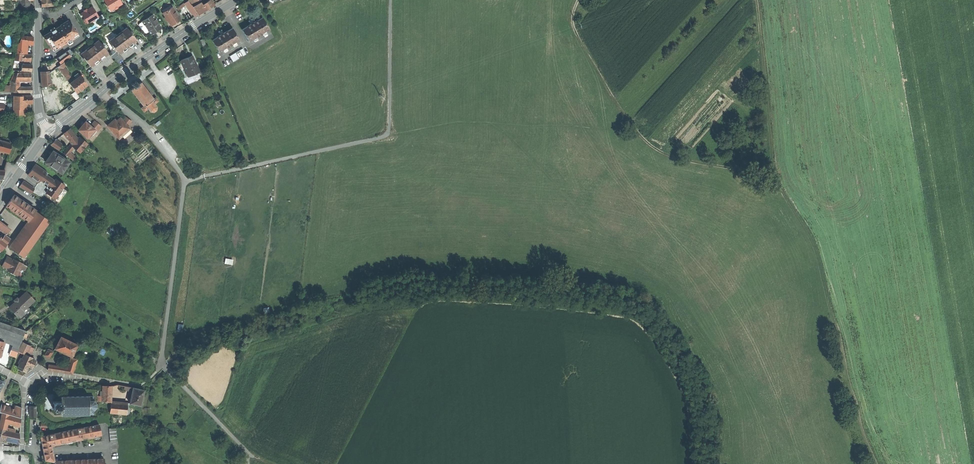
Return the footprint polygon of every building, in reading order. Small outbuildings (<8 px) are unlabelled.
[(29,11),(29,0),(27,0),(20,1),(21,11),(29,11)] [(106,3),(105,4),(106,6),(109,10),(113,7),(114,9),(118,7),(117,5),(121,2),(120,0),(104,0),(106,3)] [(194,15),(197,13),(198,14),(201,12),(205,9),(204,7),(202,4),(199,0),(189,0),(186,2),(194,15)] [(167,18),(170,22),(175,19),(179,16),(172,6),(163,12),(164,13),(167,18)] [(83,12),(81,14),(85,19),(84,20),(86,24),(88,23),(89,24),(90,23),(94,20),(99,17),(92,7),(89,8),(87,10),(83,12)] [(148,30),(151,33),(155,30),(160,26),(151,14),(142,21),(148,30)] [(241,29),(248,41),(268,30),(261,18),(254,22),(250,24),(241,29)] [(44,36),(52,48),(56,46),(57,48),(71,39),(70,37),(76,33),(68,20),(61,25),(62,27),(58,30),(57,28),(44,36)] [(106,34),(119,52),(127,46),(130,44),(137,38),(124,20),(106,34)] [(145,32),(148,30),(142,21),(138,24),(145,32)] [(210,38),(217,51),(238,40),(231,27),(223,32),(219,34),(210,38)] [(33,36),(26,36),(26,37),(20,36),(20,39),(20,42),(20,43),(26,44),(32,44),(32,41),(33,36)] [(82,52),(91,65),(98,59),(103,56),(109,52),(99,39),(82,52)] [(25,52),(26,44),(20,43),(20,42),(16,42),(15,53),(24,53),(25,52)] [(115,49),(110,53),(114,59),(119,55),(115,49)] [(56,65),(57,67),(65,61),(74,55),(70,50),(54,61),(49,63),(49,68),(53,66),(56,65)] [(22,65),(22,61),(19,61),(19,54),(15,54),(11,71),(21,71),(21,70),(22,65)] [(118,64),(123,60),(119,55),(114,59),(118,64)] [(181,60),(188,76),(199,71),(192,55),(186,58),(181,60)] [(63,76),(66,80),(70,77),(67,74),(68,74),(64,67),(67,65),(65,61),(57,67),(63,76)] [(49,73),(49,74),(51,79),(54,78),(63,76),(57,67),(49,73)] [(9,92),(18,92),(19,88),(19,81),(19,73),(14,73),(10,81),(9,85),(9,92)] [(22,73),(19,73),(19,81),(30,82),(30,77),(30,73),(24,73),(22,73)] [(69,84),(76,93),(81,89),(86,85),(79,76),(76,79),(69,84)] [(154,112),(154,111),(155,110),(156,110),(156,109),(156,107),(157,107),(157,106),(156,106),(154,104),(158,101),(155,97),(153,98),(150,94),(150,93),(149,93),(147,89),(146,88),(143,85),(143,84),(143,83),(142,84),(141,82),(141,81),(140,81),(139,81),(139,82),(137,84),(136,81),(136,80),(135,80),(134,80),(134,81),(132,83),(131,82),(130,83),(131,84),(130,84),(131,85),(131,84),(133,87),(131,88),(130,88),(130,89),(130,90),(131,90),(132,91),(131,92),(132,93),(133,92),(136,96),(135,97),(136,97),(139,101),(139,102),(140,102),(143,106),(142,106),(141,108),(143,112),(147,109),(149,111),(149,112),(150,112),(150,111),(152,111),(152,112),(154,112)] [(80,98),(76,93),(69,84),(59,88),(57,89),(58,94),(63,107),(71,104),(74,102),(80,98)] [(12,108),(12,109),(13,109),(16,109),(23,109),(24,103),(23,103),(22,96),(13,96),(12,108)] [(127,116),(123,120),(127,125),(132,121),(127,116)] [(112,120),(107,125),(119,137),(122,134),(124,136),(132,129),(127,125),(123,120),(120,117),(117,120),(114,122),(112,120)] [(78,130),(87,137),(91,133),(94,129),(91,126),(85,121),(82,125),(78,130)] [(95,121),(91,126),(94,129),(97,131),(101,126),(95,121)] [(67,131),(63,133),(73,145),(78,142),(79,141),(76,137),(69,129),(67,131)] [(78,135),(76,137),(79,141),(80,142),(79,143),(78,142),(73,145),(74,146),(70,150),(68,148),(63,153),(73,160),(87,143),(78,135)] [(50,145),(55,148),(59,142),(56,140),(50,145)] [(0,141),(0,151),(8,153),(9,149),(11,144),(0,141)] [(46,162),(62,173),(69,162),(63,158),(63,159),(52,152),(49,157),(46,162)] [(31,169),(30,172),(30,173),(31,175),(30,176),(39,182),(40,180),(50,187),(46,193),(47,193),(55,199),(58,194),(60,195),(63,190),(62,189),(63,188),(65,185),(56,179),(55,180),(47,175),(48,173),(35,164),(31,169)] [(20,186),(31,193),(34,188),(23,181),(20,186)] [(67,191),(63,188),(62,189),(63,190),(60,195),(58,194),(55,199),(53,201),(58,204),(67,191)] [(6,205),(24,217),(31,207),(28,205),(14,195),(9,201),(6,205)] [(35,210),(31,207),(24,217),(28,220),(35,210)] [(49,220),(35,210),(28,220),(9,247),(23,257),(49,220)] [(7,234),(10,230),(0,222),(0,229),(7,234)] [(1,252),(8,241),(0,235),(0,251),(1,252)] [(4,261),(2,265),(8,268),(8,269),(17,274),(16,275),(20,277),(26,265),(18,261),(17,262),(7,256),(4,261)] [(13,311),(16,315),(26,306),(33,300),(26,292),(9,307),(13,311)] [(30,311),(26,306),(16,315),(21,320),(30,311)] [(226,320),(228,326),(237,323),(235,317),(226,320)] [(1,347),(2,346),(12,350),(11,354),(16,356),(25,330),(0,321),(0,346),(1,347)] [(62,351),(71,356),(72,355),(74,350),(77,344),(60,336),(55,348),(62,351)] [(18,351),(24,353),(26,354),(27,352),(30,346),(30,345),(23,342),(18,351)] [(44,354),(49,357),(52,352),(48,349),(44,354)] [(26,354),(24,353),(18,367),(22,369),(26,371),(28,365),(32,358),(32,357),(26,354)] [(71,357),(70,357),(67,368),(66,372),(72,373),(77,359),(72,358),(71,357)] [(106,386),(103,386),(102,396),(102,401),(110,402),(110,400),(110,399),(110,386),(106,386)] [(144,390),(133,387),(129,403),(140,406),(144,390)] [(61,401),(54,401),(53,410),(61,410),(61,414),(88,414),(89,414),(94,414),(94,409),(96,407),(96,403),(93,400),(93,396),(89,396),(61,396),(61,401)] [(127,403),(111,402),(110,413),(126,414),(127,403)] [(2,411),(9,413),(20,417),(21,411),(15,409),(8,407),(8,406),(1,404),(0,407),(0,411),(2,411)] [(0,419),(0,427),(5,429),(5,426),(6,422),(8,414),(9,413),(2,411),(0,419)] [(20,417),(8,414),(6,422),(18,425),(19,421),(20,417)] [(99,424),(41,436),(42,445),(50,444),(51,443),(51,445),(55,444),(54,443),(61,441),(61,443),(66,442),(65,440),(71,439),(71,441),(76,440),(76,438),(79,438),(79,440),(83,439),(83,438),(87,437),(87,436),(93,435),(94,442),(102,440),(99,424)] [(116,427),(109,428),(110,442),(117,441),(116,427)] [(19,433),(4,429),(2,438),(19,442),(19,437),(19,433)] [(52,454),(50,444),(42,445),(43,450),(44,454),(52,454)]
